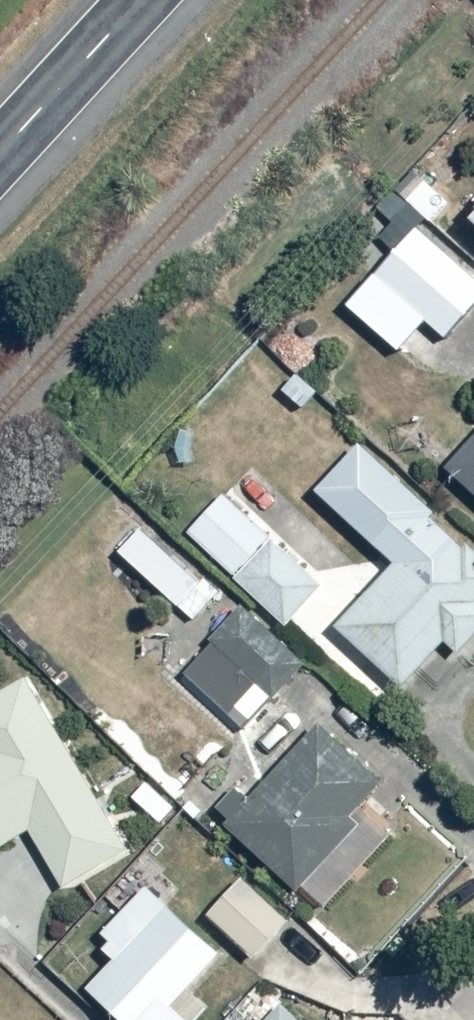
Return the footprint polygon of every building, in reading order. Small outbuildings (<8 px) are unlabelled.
[(473,234),(473,213),(463,224),(473,234)] [(382,287),(448,338),(473,305),(473,259),(430,225),(382,287)] [(440,468),(473,498),(473,431),(440,468)] [(395,685),(437,643),(451,654),(473,633),(473,557),(355,446),(312,493),(390,564),(331,631),(395,685)] [(225,486),(182,531),(288,632),(331,587),(225,486)] [(212,636),(239,602),(143,521),(115,555),(212,636)] [(239,602),(212,636),(192,660),(180,675),(229,716),(261,678),(271,687),(300,654),(239,602)] [(21,676),(0,690),(0,850),(27,836),(59,890),(127,854),(21,676)] [(386,835),(357,809),(380,783),(311,726),(249,801),(231,788),(205,817),(315,910),(386,835)] [(368,991),(241,870),(201,917),(247,956),(235,971),(343,1018),(368,991)] [(145,889),(97,936),(116,956),(82,992),(112,1019),(178,1019),(167,1010),(217,957),(145,889)] [(268,1019),(291,1019),(278,1009),(268,1019)]
